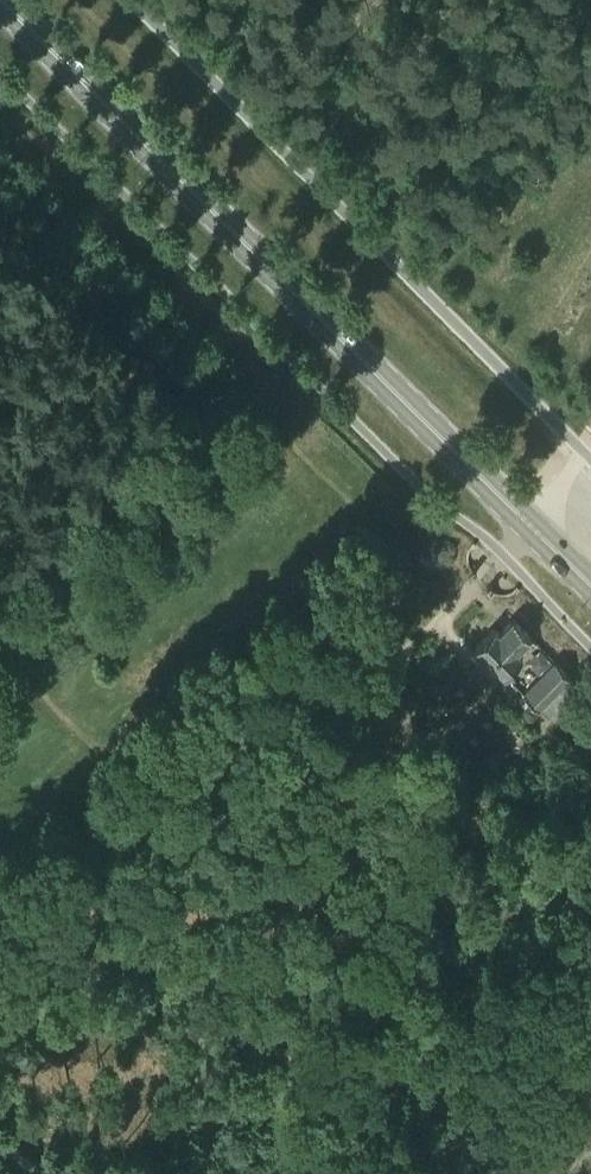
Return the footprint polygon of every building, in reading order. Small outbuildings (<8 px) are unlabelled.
[(498,633),(493,628),(475,646),(503,674),(525,653),(544,672),(523,693),(538,708),(540,706),(552,717),(579,691),(567,679),(569,677),(512,619),(498,633)]
